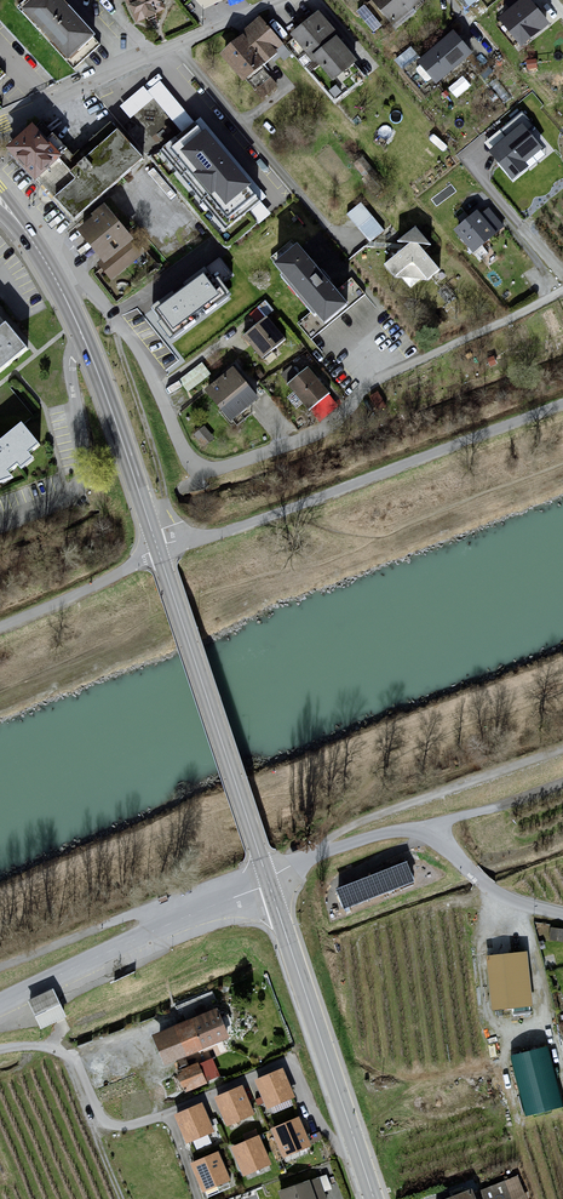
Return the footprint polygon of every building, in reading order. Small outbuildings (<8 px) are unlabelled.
[(32,15),(80,65),(106,40),(68,0),(48,0),(32,15)] [(141,28),(168,13),(162,0),(128,0),(141,28)] [(203,10),(224,0),(198,0),(203,10)] [(425,4),(423,0),(375,0),(373,2),(386,16),(396,28),(425,4)] [(530,0),(521,0),(498,18),(521,46),(549,23),(530,0)] [(307,28),(295,38),(316,60),(339,85),(348,77),(361,67),(340,37),(322,15),(307,28)] [(264,20),(228,57),(247,84),(286,49),(264,20)] [(477,56),(458,33),(420,65),(433,76),(440,87),(477,56)] [(451,87),(457,95),(471,84),(464,76),(451,87)] [(204,122),(165,155),(233,230),(269,201),(204,122)] [(522,123),(488,151),(512,180),(529,166),(525,162),(542,148),(522,123)] [(82,172),(44,129),(16,154),(81,227),(153,163),(126,133),(82,172)] [(362,204),(348,215),(371,243),(384,232),(362,204)] [(112,210),(83,233),(110,266),(139,243),(112,210)] [(480,214),(457,233),(476,257),(507,234),(490,212),(483,218),(480,214)] [(416,229),(399,244),(413,246),(421,247),(434,249),(416,229)] [(421,247),(413,246),(389,265),(399,278),(431,282),(442,273),(421,247)] [(301,250),(276,271),(327,332),(352,311),(301,250)] [(183,305),(162,321),(174,338),(229,299),(220,285),(232,277),(219,258),(205,268),(215,282),(195,296),(191,292),(180,300),(183,305)] [(270,319),(246,340),(267,363),(289,342),(270,319)] [(28,353),(9,330),(5,333),(0,327),(0,376),(28,353)] [(310,370),(290,388),(311,412),(331,395),(310,370)] [(237,371),(206,395),(233,423),(263,405),(237,371)] [(19,481),(46,449),(27,426),(0,448),(0,488),(19,481)] [(406,860),(336,888),(343,908),(414,880),(406,860)] [(528,951),(487,955),(494,1009),(534,1005),(528,951)] [(53,988),(28,1000),(40,1026),(65,1015),(53,988)] [(214,1007),(152,1034),(165,1065),(227,1039),(214,1007)] [(513,1058),(526,1116),(562,1108),(562,1107),(551,1050),(513,1058)] [(182,1089),(221,1075),(213,1055),(175,1069),(182,1089)] [(284,1070),(257,1082),(269,1111),(297,1099),(284,1070)] [(244,1088),(216,1100),(229,1129),(256,1117),(244,1088)] [(202,1105),(176,1118),(190,1147),(217,1134),(202,1105)] [(300,1119),(272,1131),(285,1160),(313,1148),(300,1119)] [(261,1138),(233,1150),(246,1179),(274,1167),(261,1138)] [(220,1155),(193,1167),(206,1196),(233,1184),(220,1155)] [(480,1190),(484,1198),(530,1198),(532,1198),(523,1173),(480,1190)] [(277,1190),(280,1198),(325,1198),(317,1177),(277,1190)] [(470,1187),(439,1198),(475,1198),(470,1187)]
